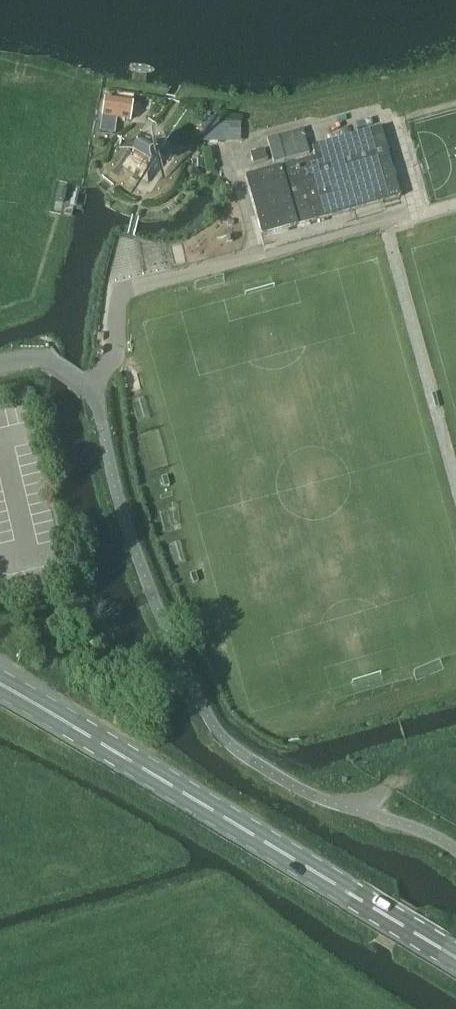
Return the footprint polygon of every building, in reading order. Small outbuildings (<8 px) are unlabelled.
[(135,95),(117,93),(116,100),(105,98),(100,132),(114,134),(116,119),(131,121),(135,95)] [(219,118),(203,118),(203,122),(203,141),(203,142),(215,142),(224,142),(225,124),(225,123),(219,123),(219,118)] [(312,146),(315,158),(245,177),(261,236),(400,199),(388,153),(381,128),(312,146)] [(268,139),(275,163),(310,153),(304,129),(268,139)] [(148,182),(164,159),(141,142),(125,165),(148,182)] [(250,154),(253,165),(268,161),(265,150),(250,154)] [(192,160),(192,168),(198,168),(202,168),(202,160),(196,160),(192,160)] [(58,200),(65,201),(66,192),(60,191),(58,200)]
